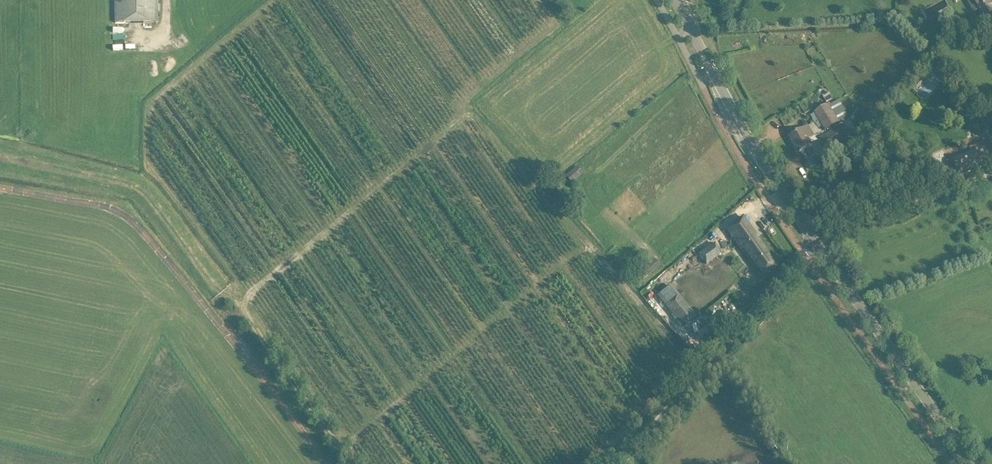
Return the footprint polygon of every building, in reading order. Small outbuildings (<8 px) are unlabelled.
[(116,23),(157,22),(157,0),(115,0),(116,23)] [(974,12),(979,10),(985,20),(991,16),(991,3),(990,0),(968,0),(974,12)] [(815,112),(827,131),(846,118),(835,102),(829,106),(828,104),(815,112)] [(822,138),(828,150),(851,136),(843,124),(829,134),(822,138)] [(808,139),(814,136),(808,126),(790,137),(800,152),(812,145),(808,139)] [(883,146),(889,140),(889,139),(889,138),(889,137),(888,136),(887,136),(886,135),(886,136),(885,136),(884,136),(879,142),(883,146)] [(985,146),(983,142),(970,148),(971,151),(947,161),(950,168),(954,177),(991,161),(988,152),(985,146)] [(577,166),(566,176),(572,183),(583,174),(577,166)] [(726,229),(745,255),(762,278),(778,267),(743,217),(726,229)] [(716,242),(701,254),(709,264),(724,253),(716,242)] [(643,269),(649,276),(660,266),(654,259),(643,269)] [(679,296),(666,306),(683,327),(696,317),(679,296)]
